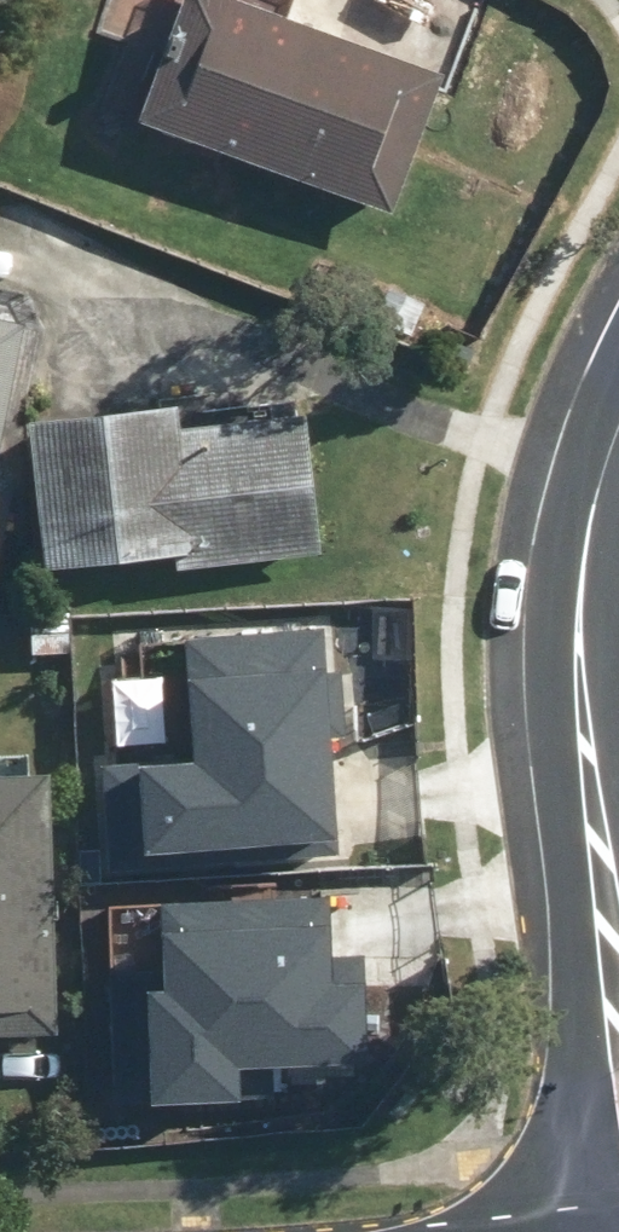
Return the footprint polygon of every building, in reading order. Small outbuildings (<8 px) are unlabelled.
[(299,0),(198,0),(155,109),(413,209),(468,66),(299,0)] [(31,305),(0,297),(0,433),(31,305)] [(198,408),(49,423),(64,572),(333,545),(319,410),(199,422),(198,408)] [(5,604),(36,473),(0,465),(0,603),(5,604)] [(323,824),(318,586),(186,589),(188,692),(123,694),(125,828),(323,824)] [(84,774),(0,771),(0,1049),(73,1052),(84,774)] [(340,1012),(340,917),(320,917),(320,842),(157,843),(158,909),(115,910),(117,1061),(249,1060),(249,1013),(340,1012)]
